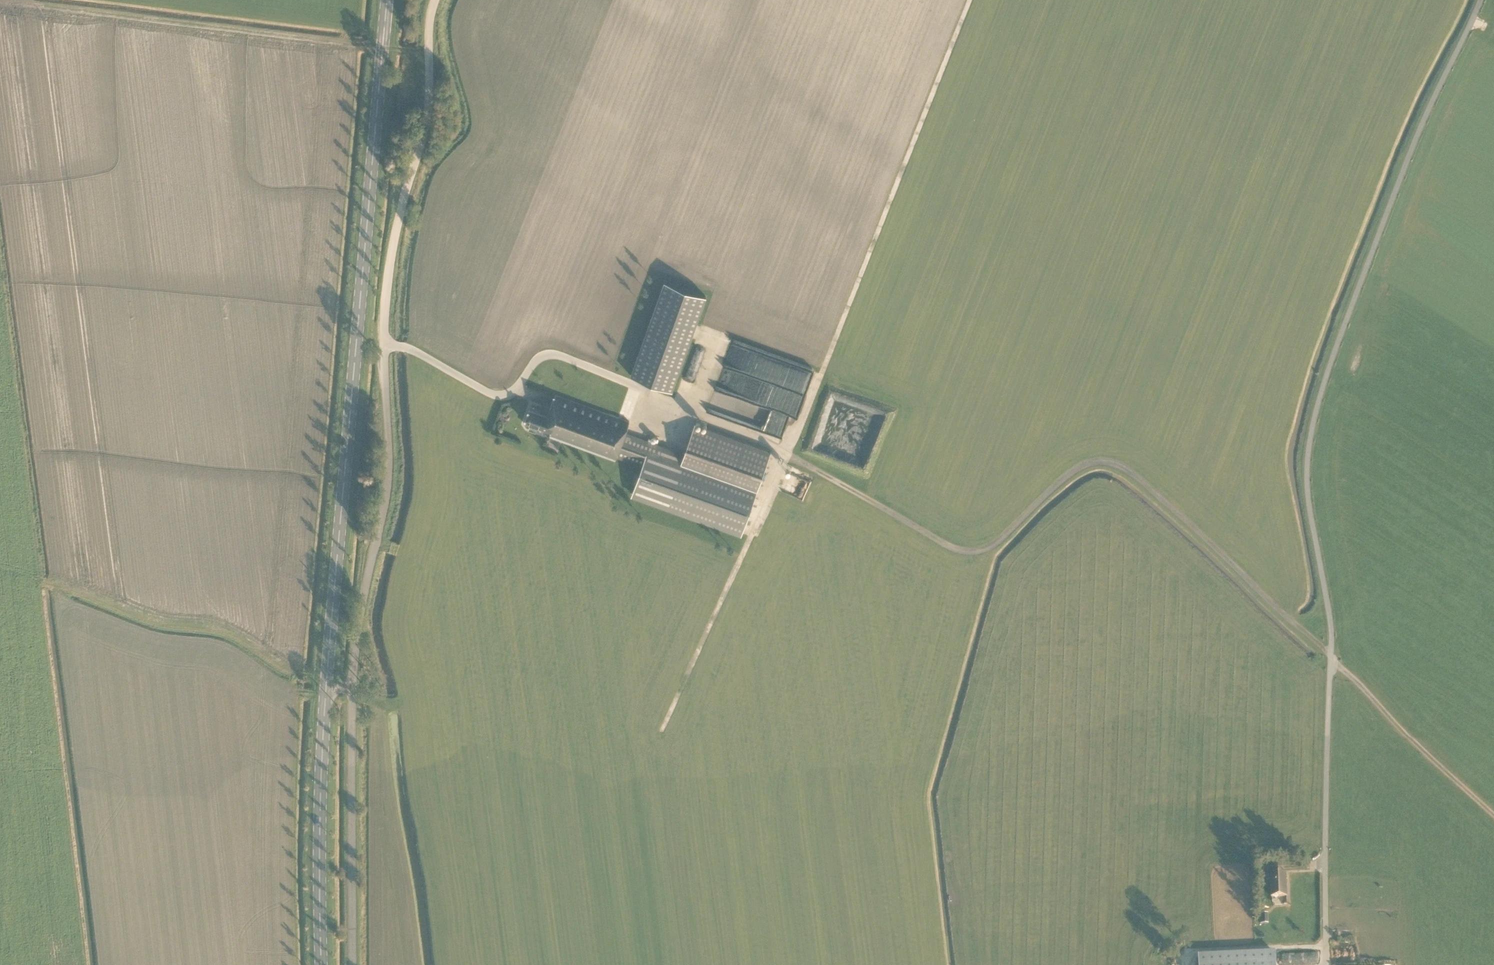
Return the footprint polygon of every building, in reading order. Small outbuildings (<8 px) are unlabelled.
[(629,375),(671,390),(705,296),(663,281),(629,375)] [(799,417),(816,365),(736,338),(735,341),(735,353),(738,346),(738,359),(743,345),(744,361),(739,361),(739,371),(779,384),(773,403),(769,403),(730,390),(727,390),(715,386),(708,406),(709,409),(785,433),(786,428),(793,428),(795,421),(795,417),(799,417)] [(685,452),(626,431),(629,421),(554,394),(547,414),(529,408),(524,420),(531,422),(529,428),(535,430),(537,425),(551,430),(549,435),(615,459),(617,455),(643,464),(631,497),(740,535),(771,449),(695,423),(685,452)] [(1287,896),(1286,873),(1271,873),(1271,897),(1287,896)] [(1275,953),(1198,956),(1199,964),(1275,964),(1275,953)]
